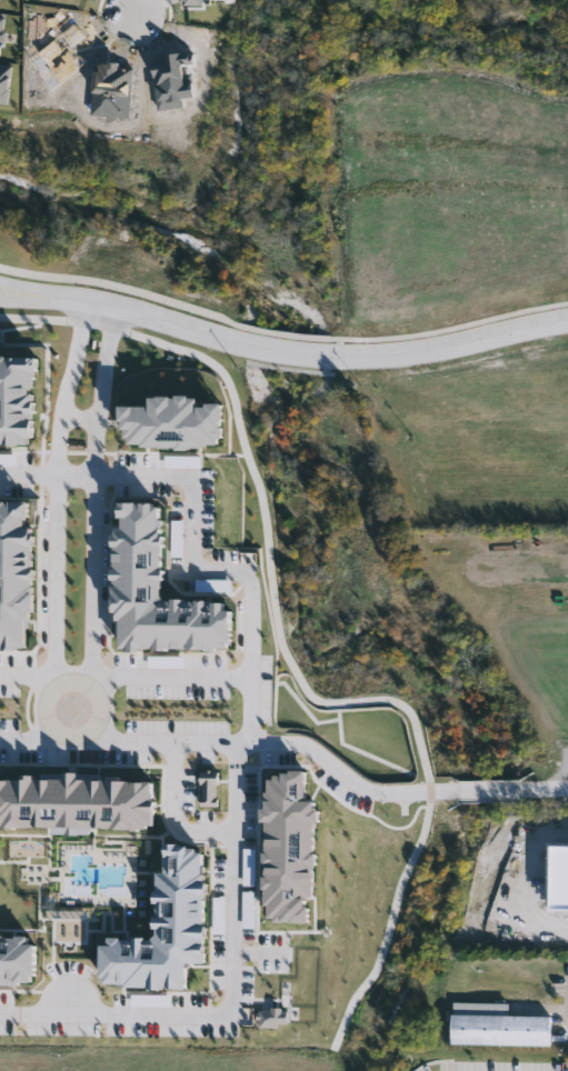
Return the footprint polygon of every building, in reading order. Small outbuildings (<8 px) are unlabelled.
[(158,941),(158,878),(167,878),(167,848),(191,849),(191,853),(203,853),(203,878),(208,878),(208,967),(189,965),(189,989),(104,988),(106,941),(158,941)] [(508,1001),(508,1013),(554,1013),(552,1043),(450,1042),(451,1001),(508,1001)]
